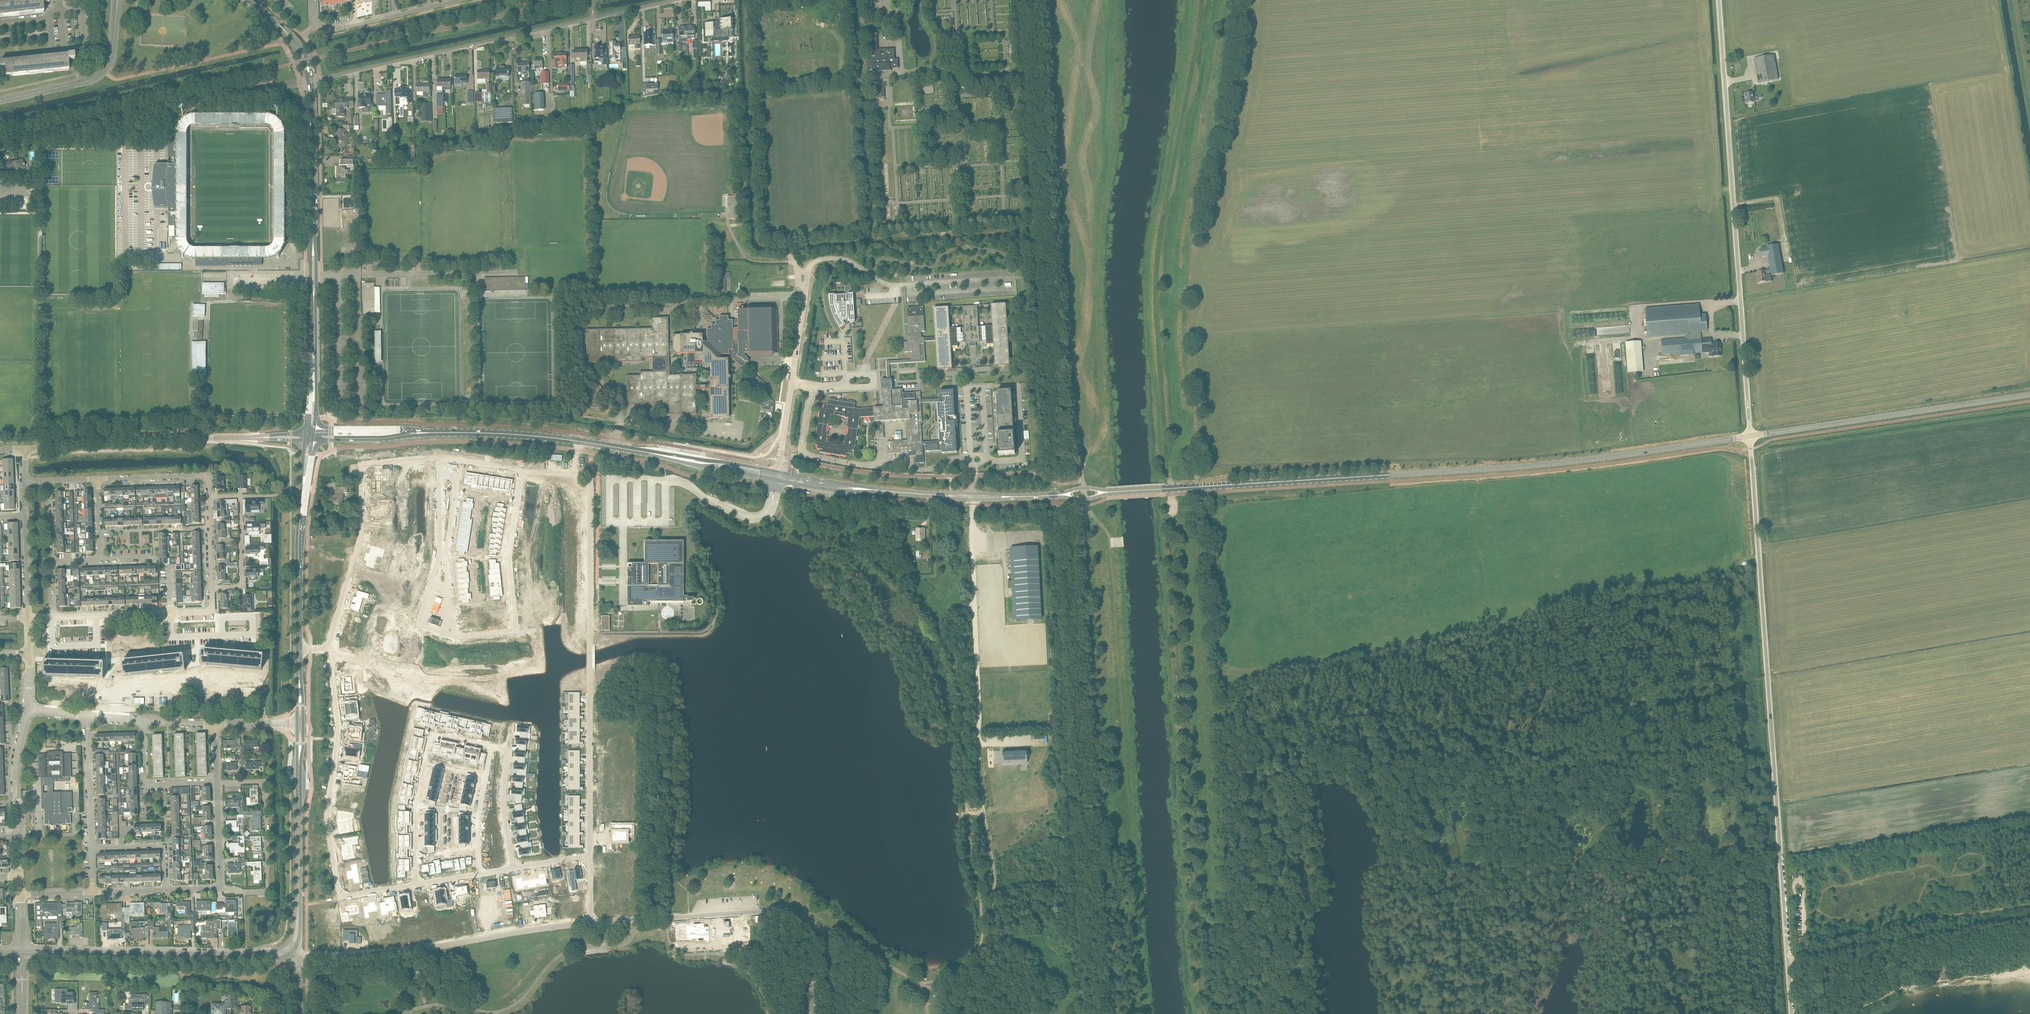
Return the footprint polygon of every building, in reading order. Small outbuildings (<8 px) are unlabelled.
[(43,6),(49,4),(48,2),(49,2),(49,0),(37,0),(0,4),(0,16),(43,11),(43,13),(44,13),(43,6)] [(294,5),(288,0),(278,0),(277,1),(287,9),(290,6),(292,8),(294,5)] [(705,22),(705,35),(714,35),(714,33),(721,33),(721,37),(733,36),(733,18),(732,18),(731,6),(719,6),(719,19),(719,23),(713,23),(713,22),(705,22)] [(686,27),(679,27),(679,40),(680,42),(687,42),(687,39),(690,39),(690,38),(694,38),(694,26),(686,27)] [(667,32),(663,32),(663,36),(663,39),(663,43),(667,42),(669,42),(669,48),(673,48),(673,39),(673,35),(673,30),(668,30),(668,32),(667,32)] [(644,34),(644,46),(656,45),(656,36),(652,36),(652,33),(649,33),(649,32),(645,33),(645,34),(644,34)] [(899,68),(898,62),(895,62),(894,48),(878,49),(877,34),(868,35),(869,60),(873,60),(873,63),(868,63),(869,70),(872,70),(872,72),(891,70),(891,67),(893,67),(893,68),(899,68)] [(639,43),(639,35),(633,35),(633,36),(629,37),(629,45),(635,44),(635,48),(639,48),(638,43),(639,43)] [(616,43),(610,43),(610,54),(616,54),(616,52),(620,52),(620,44),(616,44),(616,43)] [(607,67),(607,50),(603,50),(603,46),(602,46),(602,47),(600,47),(600,46),(595,46),(595,47),(594,47),(594,59),(595,59),(595,61),(599,61),(599,60),(603,60),(603,65),(607,65),(607,67)] [(580,51),(573,51),(573,56),(573,62),(576,62),(576,58),(580,58),(580,61),(584,61),(587,61),(587,55),(587,50),(580,51)] [(566,69),(566,59),(566,54),(554,54),(555,57),(552,57),(552,72),(556,72),(556,69),(566,69)] [(69,70),(68,61),(74,60),(74,55),(68,55),(68,57),(39,60),(4,64),(4,62),(0,62),(0,68),(4,68),(5,77),(6,77),(6,75),(68,69),(68,70),(69,70)] [(1758,83),(1763,83),(1778,80),(1774,55),(1754,59),(1758,83)] [(542,59),(534,59),(534,64),(535,69),(543,69),(542,64),(542,59)] [(518,68),(517,68),(518,72),(522,72),(522,71),(529,71),(529,67),(529,62),(523,62),(524,63),(518,63),(518,68)] [(509,67),(496,67),(496,77),(509,77),(509,67)] [(477,71),(477,76),(477,79),(489,79),(489,70),(485,70),(485,71),(477,71)] [(455,76),(455,81),(455,83),(467,83),(466,74),(462,74),(462,76),(455,76)] [(444,80),(437,80),(437,85),(437,87),(442,87),(443,90),(443,94),(444,94),(444,102),(446,102),(446,94),(445,94),(445,90),(451,90),(451,87),(451,85),(450,80),(444,80)] [(531,104),(530,81),(521,82),(522,105),(531,104)] [(416,84),(416,89),(416,92),(423,92),(423,98),(431,98),(431,91),(429,91),(429,83),(423,83),(423,84),(416,84)] [(413,102),(411,102),(411,91),(408,91),(408,89),(402,89),(402,88),(401,88),(401,89),(399,89),(397,89),(395,89),(395,97),(407,97),(408,105),(407,105),(408,118),(413,117),(413,102)] [(882,97),(881,88),(873,88),(874,98),(885,97),(882,97)] [(386,94),(376,95),(376,99),(376,100),(377,103),(377,106),(386,106),(386,109),(386,114),(391,114),(391,108),(391,99),(391,96),(391,91),(386,91),(386,94)] [(1752,103),(1752,102),(1754,102),(1753,92),(1745,94),(1746,103),(1748,103),(1749,104),(1752,103)] [(544,94),(534,94),(535,111),(545,111),(544,94)] [(358,96),(358,108),(369,108),(369,112),(373,112),(373,104),(371,104),(371,96),(358,96)] [(336,109),(333,109),(333,114),(336,114),(337,117),(342,117),(345,117),(345,108),(348,108),(348,107),(353,106),(353,103),(353,99),(353,98),(347,98),(347,99),(347,100),(335,100),(336,109)] [(431,122),(431,102),(418,102),(419,122),(431,122)] [(494,123),(513,122),(512,108),(493,108),(494,123)] [(152,181),(152,199),(154,210),(168,210),(168,227),(176,227),(176,246),(180,254),(186,258),(195,259),(195,266),(262,265),(262,259),(269,259),(278,257),(283,250),(284,244),(284,129),(281,123),(276,118),(270,115),(193,114),(184,117),(179,123),(176,128),(176,148),(168,148),(168,165),(154,165),(152,181)] [(347,133),(345,133),(345,130),(354,130),(354,125),(343,125),(343,126),(343,130),(336,130),(336,142),(338,142),(339,142),(342,142),(342,145),(347,145),(347,133)] [(339,166),(336,166),(336,178),(336,183),(345,183),(345,178),(345,165),(353,165),(353,159),(346,160),(341,160),(341,165),(339,165),(339,166)] [(34,180),(34,170),(29,171),(27,164),(24,165),(24,164),(23,164),(22,160),(23,160),(22,160),(13,162),(13,160),(12,160),(12,161),(3,163),(4,167),(0,167),(0,174),(2,174),(3,180),(16,177),(19,176),(20,181),(34,180)] [(727,205),(728,205),(728,206),(730,206),(730,219),(738,219),(738,196),(734,196),(734,195),(727,195),(727,205)] [(360,212),(360,202),(354,203),(354,198),(343,198),(343,208),(354,207),(354,212),(360,212)] [(1772,275),(1784,273),(1778,244),(1767,246),(1767,247),(1760,248),(1762,257),(1768,256),(1771,270),(1772,275)] [(1758,283),(1766,281),(1766,282),(1771,281),(1770,275),(1772,275),(1771,270),(1764,271),(1757,272),(1758,278),(1757,278),(1758,283)] [(725,273),(719,273),(719,292),(725,292),(725,288),(725,278),(730,278),(730,273),(725,273)] [(525,277),(484,278),(484,283),(484,289),(484,292),(493,292),(493,291),(526,290),(525,277)] [(202,294),(226,294),(226,291),(224,291),(225,283),(202,283),(202,294)] [(374,283),(365,283),(362,283),(363,292),(363,308),(367,308),(367,313),(376,313),(375,287),(374,287),(374,283)] [(835,294),(829,295),(829,297),(829,299),(830,301),(830,303),(830,305),(831,307),(831,309),(832,311),(833,313),(833,315),(834,317),(835,319),(836,321),(837,323),(838,325),(839,326),(840,328),(846,324),(844,321),(845,321),(845,322),(847,320),(847,319),(848,319),(848,322),(850,322),(850,323),(854,322),(854,321),(855,321),(855,317),(854,317),(854,315),(853,305),(854,305),(853,293),(847,294),(847,292),(848,292),(849,292),(849,291),(850,291),(850,290),(851,290),(851,289),(851,288),(851,287),(851,286),(850,286),(851,285),(850,284),(849,284),(848,284),(847,285),(846,286),(845,286),(845,287),(845,288),(844,289),(844,290),(844,292),(845,295),(836,296),(835,294)] [(821,408),(820,412),(815,440),(816,441),(815,445),(818,445),(817,448),(821,449),(820,452),(847,456),(848,453),(851,454),(852,450),(854,451),(855,447),(860,417),(874,416),(874,422),(875,438),(884,437),(883,424),(880,425),(879,421),(907,419),(908,440),(888,441),(888,454),(909,452),(910,456),(914,456),(916,456),(916,458),(915,458),(916,461),(916,466),(917,466),(917,463),(924,463),(924,460),(924,458),(923,458),(923,445),(922,442),(920,403),(920,400),(919,392),(915,393),(914,393),(901,394),(901,389),(893,390),(891,390),(890,379),(889,364),(925,362),(925,357),(925,351),(924,344),(924,341),(936,341),(937,370),(952,369),(951,347),(958,347),(958,343),(986,341),(986,345),(994,344),(995,366),(1010,365),(1006,303),(991,304),(992,326),(979,327),(977,305),(962,306),(964,328),(950,328),(949,307),(934,308),(935,337),(924,338),(924,337),(922,337),(921,331),(925,331),(924,316),(923,306),(907,307),(908,316),(909,329),(909,334),(909,335),(907,335),(908,342),(904,342),(904,352),(912,351),(913,356),(911,356),(911,360),(886,361),(888,379),(888,385),(882,385),(882,389),(882,399),(883,399),(883,407),(859,409),(855,408),(855,404),(855,403),(855,402),(851,401),(848,400),(848,402),(845,402),(846,400),(839,399),(838,401),(836,401),(836,399),(829,398),(829,399),(828,399),(827,405),(824,405),(823,408),(821,408)] [(193,316),(205,317),(205,305),(193,304),(193,316)] [(1699,304),(1645,308),(1648,337),(1648,338),(1687,335),(1687,338),(1661,340),(1662,354),(1678,353),(1679,356),(1689,355),(1694,355),(1693,352),(1702,351),(1702,353),(1708,352),(1709,357),(1712,356),(1712,357),(1721,356),(1720,343),(1712,344),(1711,338),(1709,338),(1701,339),(1701,336),(1700,337),(1700,332),(1707,331),(1705,314),(1699,315),(1699,304)] [(657,318),(651,318),(651,328),(625,329),(599,329),(586,330),(586,352),(586,356),(587,363),(600,363),(600,364),(600,365),(603,365),(603,364),(603,363),(613,363),(616,362),(625,362),(643,362),(643,358),(652,358),(652,365),(651,365),(651,364),(622,364),(622,370),(651,370),(651,368),(652,368),(653,372),(639,372),(639,376),(626,376),(627,388),(627,390),(627,400),(627,405),(666,404),(667,406),(667,415),(697,415),(696,389),(710,389),(710,418),(729,417),(728,379),(730,378),(730,377),(728,375),(728,361),(728,359),(721,359),(721,355),(729,354),(733,359),(736,356),(738,358),(741,358),(745,362),(747,362),(747,363),(748,362),(748,359),(744,356),(744,354),(777,353),(776,310),(773,310),(753,310),(750,310),(748,310),(737,310),(737,322),(732,322),(732,319),(728,319),(728,316),(726,316),(723,316),(719,317),(719,321),(715,321),(715,325),(711,325),(711,329),(707,329),(707,335),(707,342),(702,342),(702,335),(693,335),(691,333),(689,336),(673,336),(673,343),(671,343),(669,343),(668,318),(657,318)] [(1587,337),(1587,328),(1574,329),(1574,337),(1587,337)] [(1641,341),(1625,342),(1628,373),(1643,371),(1641,341)] [(202,376),(202,342),(192,342),(192,376),(202,376)] [(1011,390),(996,391),(996,393),(997,404),(997,408),(998,418),(998,422),(999,432),(999,434),(996,434),(996,435),(997,435),(998,438),(998,440),(998,445),(999,453),(1003,453),(1003,455),(1010,454),(1010,452),(1015,452),(1014,433),(1012,433),(1010,397),(1009,393),(1010,393),(1011,393),(1011,395),(1012,395),(1011,390)] [(920,400),(920,403),(938,402),(940,441),(922,442),(923,445),(926,444),(926,451),(942,450),(943,454),(957,453),(956,441),(956,427),(955,416),(954,402),(953,391),(939,391),(940,399),(920,400)] [(772,420),(775,403),(771,399),(762,404),(758,426),(760,427),(766,424),(764,425),(764,422),(764,420),(765,417),(766,415),(764,413),(765,412),(767,411),(769,410),(771,410),(771,407),(773,407),(773,404),(774,404),(771,420),(772,420)] [(243,472),(237,472),(237,478),(237,483),(240,483),(241,489),(247,489),(247,484),(247,476),(243,476),(243,472)] [(220,473),(214,473),(214,483),(217,483),(218,490),(224,489),(224,476),(220,477),(220,473)] [(371,485),(371,488),(371,492),(381,492),(381,481),(387,481),(387,475),(374,475),(375,475),(375,480),(371,480),(371,485)] [(430,475),(419,475),(419,488),(426,488),(426,482),(430,482),(430,475)] [(464,477),(463,484),(471,485),(471,488),(473,476),(467,475),(467,478),(464,477)] [(505,481),(503,493),(509,494),(509,491),(511,492),(512,485),(510,485),(510,482),(505,481)] [(525,489),(524,495),(536,497),(538,486),(530,485),(529,490),(525,489)] [(426,488),(419,488),(419,500),(430,500),(430,494),(426,494),(426,488)] [(565,490),(565,491),(567,491),(567,495),(565,495),(565,500),(580,500),(580,494),(581,494),(581,490),(565,490)] [(524,495),(523,501),(527,502),(526,508),(534,509),(536,497),(524,495)] [(259,512),(259,508),(259,505),(264,504),(263,498),(246,499),(252,499),(252,502),(246,502),(246,512),(251,512),(259,512)] [(463,502),(462,507),(473,509),(474,503),(473,503),(473,499),(467,498),(466,502),(463,502)] [(237,499),(230,500),(221,500),(220,500),(220,504),(217,504),(218,511),(225,510),(225,508),(225,503),(237,503),(237,499)] [(430,500),(419,500),(419,513),(426,513),(426,507),(430,507),(430,500)] [(580,500),(565,500),(565,505),(568,505),(568,510),(565,510),(581,510),(581,506),(580,506),(580,501),(580,500)] [(493,512),(506,514),(506,509),(503,508),(504,504),(497,503),(497,507),(495,507),(495,512),(493,512)] [(377,507),(371,507),(371,516),(376,516),(376,518),(380,518),(380,516),(385,516),(385,510),(388,510),(388,504),(377,504),(378,504),(378,506),(377,506),(377,507)] [(521,513),(520,519),(531,521),(533,509),(534,509),(526,508),(525,514),(521,513)] [(229,510),(225,510),(218,511),(218,518),(222,517),(222,521),(231,521),(231,517),(229,517),(229,510)] [(581,510),(565,510),(565,511),(566,511),(566,520),(565,520),(581,520),(581,516),(580,516),(580,511),(581,511),(581,510)] [(426,513),(419,513),(419,525),(430,525),(430,519),(426,519),(426,513)] [(520,519),(520,525),(523,525),(522,531),(532,533),(533,528),(530,528),(531,521),(520,519)] [(581,520),(565,520),(565,526),(567,526),(567,532),(572,532),(581,532),(581,526),(580,526),(580,521),(581,521),(581,520)] [(231,521),(222,521),(221,521),(221,524),(218,525),(218,532),(230,531),(230,527),(231,527),(231,521)] [(253,525),(247,525),(247,531),(249,531),(249,535),(257,534),(257,531),(260,531),(259,528),(265,528),(265,521),(253,521),(253,525)] [(374,529),(370,529),(370,539),(373,540),(372,542),(377,543),(382,528),(387,528),(387,523),(373,523),(373,527),(374,527),(374,529)] [(430,525),(419,525),(419,538),(426,538),(426,532),(430,532),(430,525)] [(925,541),(925,533),(925,528),(916,528),(916,529),(915,529),(913,528),(912,529),(912,531),(912,532),(915,532),(916,532),(916,551),(920,551),(921,546),(919,546),(919,541),(925,541)] [(230,531),(218,532),(218,539),(222,538),(222,542),(231,542),(231,538),(230,538),(230,531)] [(518,537),(517,543),(529,545),(529,544),(528,544),(529,537),(531,538),(532,533),(522,531),(521,537),(518,537)] [(149,534),(140,534),(140,545),(149,545),(149,534)] [(569,549),(565,549),(581,549),(581,546),(580,546),(580,543),(580,538),(572,538),(572,535),(566,535),(566,545),(569,545),(569,549)] [(426,538),(419,538),(419,551),(430,551),(430,544),(426,544),(426,538)] [(691,602),(692,602),(692,601),(693,601),(694,601),(694,600),(694,599),(694,598),(694,597),(693,597),(693,596),(692,596),(691,596),(685,596),(684,596),(683,595),(683,541),(645,541),(644,563),(627,563),(627,564),(628,565),(628,566),(628,567),(627,567),(627,606),(633,606),(648,606),(648,602),(691,602)] [(231,542),(222,542),(222,546),(217,546),(217,553),(227,552),(226,545),(231,545),(231,542)] [(252,547),(246,547),(246,554),(248,554),(248,555),(248,557),(256,557),(256,554),(259,553),(258,550),(264,550),(264,543),(258,544),(252,544),(252,547)] [(517,543),(516,549),(520,549),(519,554),(527,555),(529,545),(517,543)] [(490,544),(489,550),(490,550),(489,555),(496,555),(497,551),(500,552),(501,546),(490,544)] [(456,545),(455,550),(458,551),(458,555),(465,555),(465,552),(467,552),(468,547),(456,545)] [(1012,575),(1014,620),(1041,619),(1038,558),(1040,558),(1039,545),(1033,545),(1033,549),(1029,549),(1029,548),(1011,549),(1012,566),(1014,566),(1014,575),(1012,575)] [(364,558),(364,559),(365,560),(366,560),(365,565),(372,567),(373,562),(376,555),(380,556),(381,553),(382,549),(371,546),(372,547),(370,554),(366,553),(365,555),(364,558)] [(581,549),(565,549),(565,554),(569,554),(569,559),(565,559),(581,559),(581,555),(580,555),(580,549),(581,549)] [(227,559),(227,552),(217,553),(217,560),(221,560),(222,563),(230,563),(230,559),(227,559)] [(419,555),(415,567),(426,570),(427,564),(424,563),(426,557),(419,555)] [(519,563),(515,564),(516,570),(527,568),(525,557),(518,558),(519,563)] [(458,562),(455,562),(456,568),(468,567),(467,561),(465,561),(465,559),(458,559),(458,562)] [(490,569),(489,569),(489,570),(500,569),(499,563),(496,563),(496,559),(489,559),(490,569)] [(581,559),(565,559),(565,565),(567,565),(567,569),(565,569),(580,569),(580,562),(581,562),(581,559)] [(230,563),(222,563),(222,567),(217,567),(218,574),(225,573),(225,566),(230,566),(230,563)] [(156,566),(150,566),(150,573),(150,575),(153,575),(153,573),(158,573),(158,568),(156,568),(156,566)] [(263,566),(259,566),(253,566),(253,569),(246,570),(247,576),(249,576),(249,580),(257,580),(257,576),(259,576),(259,573),(264,573),(264,569),(263,566)] [(415,567),(411,579),(418,581),(420,575),(424,576),(426,570),(415,567)] [(527,568),(516,570),(516,576),(520,575),(521,581),(530,580),(530,575),(527,576),(527,568)] [(580,569),(565,569),(565,573),(568,573),(568,580),(581,580),(581,574),(580,574),(580,569)] [(358,580),(357,584),(365,587),(367,582),(368,577),(374,579),(376,572),(368,570),(367,575),(362,574),(360,573),(359,577),(358,577),(359,577),(358,579),(358,580)] [(225,575),(225,573),(218,574),(218,581),(222,580),(222,584),(231,584),(230,580),(225,580),(225,575)] [(411,579),(407,591),(418,594),(420,588),(416,587),(418,581),(411,579)] [(521,587),(518,588),(518,593),(530,592),(529,592),(528,581),(530,580),(521,581),(521,587)] [(580,587),(565,587),(565,594),(567,594),(567,598),(565,598),(581,598),(581,593),(580,593),(580,587)] [(352,604),(351,608),(353,609),(352,610),(360,612),(359,611),(363,598),(368,599),(369,595),(373,596),(373,595),(357,590),(357,591),(358,591),(356,597),(355,597),(354,596),(353,600),(351,604),(352,604)] [(502,590),(490,591),(491,597),(493,597),(493,599),(500,599),(500,596),(503,596),(502,590)] [(221,602),(228,601),(228,594),(233,594),(233,591),(225,591),(225,594),(220,595),(221,602)] [(407,591),(404,603),(411,605),(412,599),(416,600),(418,594),(407,591)] [(530,592),(518,593),(519,599),(523,599),(523,605),(532,604),(530,592)] [(471,593),(458,595),(459,600),(462,600),(462,603),(469,602),(469,599),(471,599),(471,593)] [(244,601),(241,602),(241,611),(247,611),(248,611),(253,611),(253,603),(253,595),(250,595),(244,595),(244,599),(244,601)] [(581,598),(565,598),(565,603),(567,603),(567,608),(565,608),(581,608),(581,604),(580,604),(580,598),(581,598)] [(228,608),(228,601),(221,602),(221,609),(225,608),(225,612),(234,612),(233,608),(228,608)] [(404,603),(400,615),(411,618),(413,612),(409,611),(411,605),(404,603)] [(524,611),(520,611),(521,617),(532,616),(530,604),(532,604),(523,605),(524,611)] [(581,608),(565,608),(570,608),(570,613),(565,613),(565,618),(580,618),(580,613),(581,613),(581,608)] [(501,611),(495,612),(496,625),(503,624),(502,621),(508,620),(508,613),(501,614),(501,611)] [(489,615),(483,616),(484,623),(490,622),(490,626),(496,625),(495,612),(495,614),(489,615)] [(464,618),(458,618),(459,625),(465,625),(465,628),(472,628),(470,614),(464,615),(464,618)] [(477,614),(470,614),(472,628),(478,627),(477,623),(484,623),(483,616),(477,616),(477,614)] [(610,615),(601,615),(601,630),(610,630),(610,615)] [(532,616),(521,617),(521,623),(525,623),(526,628),(535,627),(535,623),(533,623),(532,616)] [(347,619),(344,629),(351,631),(354,621),(356,622),(357,619),(352,617),(351,620),(347,619)] [(580,618),(565,618),(565,623),(568,623),(568,628),(565,628),(581,628),(581,625),(580,625),(580,618)] [(398,637),(393,654),(396,655),(396,656),(403,658),(403,657),(407,659),(415,635),(402,632),(400,637),(398,637)] [(535,640),(526,641),(527,652),(534,652),(533,647),(536,647),(535,640)] [(526,641),(516,642),(517,649),(520,648),(520,653),(527,652),(526,641)] [(510,643),(500,644),(501,655),(508,654),(507,650),(510,649),(510,643)] [(500,644),(490,645),(491,651),(494,651),(495,656),(501,655),(500,644)] [(484,645),(474,646),(475,658),(482,657),(481,652),(484,652),(484,645)] [(474,646),(464,647),(465,654),(468,654),(469,659),(475,658),(474,646)] [(201,657),(200,665),(207,666),(208,663),(262,668),(263,655),(256,654),(256,656),(202,652),(201,657)] [(129,660),(122,661),(123,674),(178,668),(178,671),(185,670),(184,662),(184,657),(129,662),(129,660)] [(42,661),(42,674),(96,676),(96,678),(104,678),(104,670),(104,665),(49,663),(49,661),(42,661)] [(344,677),(342,678),(342,683),(343,684),(343,685),(343,686),(343,692),(344,692),(348,691),(349,691),(350,691),(350,692),(351,692),(351,695),(350,695),(350,696),(359,695),(359,694),(358,694),(358,690),(353,690),(352,676),(349,677),(344,677),(343,672),(344,677)] [(580,692),(568,692),(568,693),(568,705),(568,706),(579,706),(580,706),(583,706),(583,703),(580,703),(580,697),(579,697),(579,693),(580,693),(580,692)] [(347,704),(346,704),(346,708),(347,715),(351,715),(351,718),(357,718),(356,707),(357,707),(357,706),(356,706),(355,699),(346,700),(346,701),(347,700),(348,704),(347,704)] [(579,706),(568,706),(568,707),(568,719),(579,719),(580,719),(583,719),(583,716),(580,716),(580,710),(579,710),(579,706)] [(418,710),(416,718),(422,719),(422,723),(427,725),(430,713),(418,710)] [(430,713),(427,725),(433,726),(434,722),(440,723),(442,714),(441,716),(430,714),(430,713)] [(442,714),(440,723),(446,724),(445,728),(451,730),(453,719),(454,717),(453,716),(453,717),(454,717),(453,719),(446,717),(446,715),(442,714)] [(453,719),(451,730),(457,731),(458,727),(463,728),(465,721),(453,719)] [(579,719),(568,719),(568,730),(568,731),(579,731),(579,732),(583,732),(583,729),(580,729),(580,723),(579,723),(579,719)] [(465,721),(463,728),(469,730),(468,734),(474,735),(477,724),(465,721)] [(349,730),(348,736),(351,737),(351,738),(355,739),(358,739),(359,739),(360,734),(361,734),(361,730),(362,730),(362,725),(354,724),(354,727),(350,726),(350,728),(350,730),(349,730)] [(477,724),(474,735),(480,736),(481,732),(487,733),(489,727),(477,724)] [(516,738),(527,739),(527,733),(530,733),(530,728),(530,727),(527,726),(523,726),(517,726),(516,732),(520,732),(520,738),(516,738)] [(415,730),(412,742),(423,745),(424,739),(420,738),(422,732),(415,730)] [(579,731),(568,731),(568,733),(568,745),(583,745),(583,742),(580,742),(580,736),(579,736),(579,732),(579,731)] [(207,775),(206,733),(196,733),(196,737),(197,737),(198,744),(196,744),(197,751),(198,751),(198,758),(197,758),(197,765),(199,765),(199,772),(197,772),(198,776),(207,775)] [(175,745),(175,752),(176,752),(176,759),(175,759),(175,766),(177,766),(177,773),(176,773),(176,776),(185,776),(184,734),(174,734),(174,738),(176,738),(176,745),(175,745)] [(153,746),(153,752),(155,752),(155,760),(153,760),(154,766),(155,766),(155,774),(154,774),(154,777),(164,777),(162,735),(152,735),(153,738),(154,738),(154,746),(153,746)] [(515,750),(515,751),(528,752),(526,751),(527,739),(516,738),(515,744),(519,745),(519,751),(515,750)] [(241,751),(241,745),(240,743),(236,743),(236,740),(223,741),(224,748),(236,748),(238,748),(238,751),(241,751)] [(253,751),(253,748),(259,747),(259,740),(245,740),(245,747),(245,752),(253,751)] [(408,754),(416,756),(418,750),(422,751),(423,745),(412,742),(410,754),(408,754)] [(346,748),(345,756),(357,758),(358,750),(361,750),(362,744),(350,743),(349,748),(348,748),(346,748)] [(435,745),(434,752),(446,755),(448,744),(442,743),(441,746),(435,745)] [(448,744),(446,755),(458,757),(460,750),(454,749),(454,745),(448,744)] [(460,750),(458,757),(470,760),(469,762),(470,762),(472,749),(466,748),(466,752),(460,750)] [(472,749),(470,762),(476,764),(476,761),(482,763),(484,756),(478,754),(479,751),(472,749)] [(1027,750),(1003,751),(1003,764),(1028,762),(1027,750)] [(48,754),(38,754),(39,778),(42,778),(43,785),(41,785),(41,786),(49,786),(49,793),(46,793),(41,793),(43,793),(43,809),(42,809),(44,809),(44,812),(44,825),(49,825),(49,823),(55,823),(55,824),(59,824),(59,822),(66,822),(66,824),(70,824),(70,814),(69,812),(72,812),(72,808),(70,808),(70,793),(72,792),(53,793),(53,782),(69,781),(69,777),(71,777),(70,753),(59,754),(59,755),(56,755),(56,751),(48,751),(48,752),(48,754)] [(514,763),(527,764),(525,764),(525,758),(527,758),(528,753),(528,752),(515,751),(514,757),(518,757),(517,763),(514,763)] [(580,751),(568,751),(568,763),(568,764),(579,764),(583,764),(583,762),(580,762),(580,755),(579,755),(579,752),(580,752),(580,751)] [(408,754),(406,766),(418,768),(419,762),(415,762),(416,756),(408,754)] [(246,757),(244,757),(241,757),(241,760),(241,765),(246,765),(246,770),(260,769),(260,761),(246,762),(246,757)] [(237,770),(237,765),(237,762),(224,763),(224,770),(237,770)] [(513,775),(513,776),(526,777),(526,776),(524,776),(524,770),(526,770),(527,766),(527,764),(514,763),(513,769),(517,770),(516,776),(513,775)] [(579,764),(568,764),(568,776),(568,777),(579,777),(583,777),(583,774),(580,774),(580,768),(579,768),(579,764)] [(344,771),(343,780),(345,781),(344,784),(359,785),(359,781),(350,780),(350,778),(352,778),(353,771),(355,771),(356,766),(348,765),(348,771),(344,771)] [(407,766),(404,778),(411,779),(413,773),(416,774),(418,768),(406,766),(407,766)] [(433,768),(432,774),(443,776),(444,768),(437,767),(436,769),(433,768)] [(462,782),(462,783),(474,785),(476,780),(473,779),(473,775),(467,773),(465,783),(462,782)] [(512,788),(525,789),(522,789),(524,777),(526,777),(513,776),(512,782),(516,782),(515,788),(512,788)] [(579,777),(568,777),(568,778),(568,790),(583,790),(583,787),(580,787),(580,781),(579,781),(579,777)] [(404,778),(402,789),(413,792),(414,786),(410,785),(411,779),(404,778)] [(340,796),(339,802),(341,802),(340,807),(349,808),(351,793),(356,794),(356,788),(348,787),(347,793),(342,792),(342,796),(340,796)] [(512,788),(511,794),(515,795),(514,801),(521,802),(522,795),(524,795),(525,791),(525,789),(512,788)] [(402,789),(399,801),(406,803),(407,797),(411,797),(413,792),(402,789)] [(250,790),(250,798),(247,798),(247,805),(251,805),(250,804),(258,804),(258,790),(250,790)] [(226,808),(231,807),(238,807),(238,805),(243,804),(243,794),(237,794),(237,799),(225,800),(226,808)] [(427,795),(426,800),(429,801),(428,805),(435,806),(437,797),(427,795)] [(614,804),(613,804),(613,807),(613,813),(621,813),(621,809),(626,809),(626,804),(627,804),(627,803),(632,803),(632,800),(633,800),(633,795),(614,795),(615,795),(615,802),(614,802),(614,804)] [(580,796),(568,796),(568,808),(568,809),(579,809),(583,809),(583,807),(580,807),(580,801),(579,801),(579,797),(580,797),(580,796)] [(461,799),(459,809),(466,809),(467,806),(470,807),(471,801),(460,799),(461,799)] [(199,807),(199,804),(192,805),(192,808),(197,808),(197,811),(203,811),(203,814),(211,814),(210,807),(203,807),(199,807)] [(515,812),(512,812),(513,818),(524,817),(522,804),(514,805),(515,812)] [(399,817),(397,817),(410,817),(410,811),(406,811),(406,805),(399,805),(399,817)] [(428,814),(425,814),(425,819),(437,819),(437,814),(434,814),(434,810),(428,809),(428,814)] [(579,809),(568,809),(568,810),(568,822),(579,822),(580,822),(583,822),(583,820),(580,820),(580,814),(579,814),(579,809)] [(340,820),(338,820),(339,825),(338,825),(339,825),(339,828),(340,833),(349,831),(347,819),(348,819),(348,818),(351,819),(352,819),(353,813),(340,811),(339,817),(340,817),(340,820)] [(459,817),(456,817),(456,822),(469,822),(469,817),(465,817),(465,813),(459,813),(459,817)] [(259,830),(261,830),(261,815),(253,816),(253,831),(257,830),(257,831),(259,831),(259,830)] [(397,817),(397,829),(406,829),(406,823),(410,823),(410,817),(397,817)] [(524,817),(513,818),(513,819),(517,818),(518,824),(514,825),(515,831),(528,829),(528,827),(527,823),(525,823),(524,817)] [(239,821),(231,821),(226,821),(227,829),(239,828),(239,821)] [(579,822),(568,822),(568,834),(568,835),(579,835),(583,835),(583,832),(580,832),(580,826),(579,826),(579,822)] [(615,832),(613,832),(613,841),(616,841),(616,840),(623,840),(626,840),(626,835),(629,835),(629,825),(619,825),(619,832),(615,832)] [(406,829),(397,829),(397,830),(399,830),(399,841),(410,841),(410,835),(406,835),(406,829)] [(528,829),(515,831),(519,830),(520,836),(516,837),(517,843),(528,841),(526,829),(528,829)] [(579,835),(568,835),(568,836),(568,848),(583,848),(583,845),(580,845),(580,839),(579,839),(579,835)] [(244,836),(243,836),(241,836),(238,836),(238,842),(227,842),(227,850),(235,850),(235,853),(245,853),(244,836)] [(342,850),(343,854),(344,859),(354,857),(353,857),(351,844),(357,843),(356,837),(357,837),(357,836),(345,839),(346,844),(346,847),(342,847),(342,848),(342,850)] [(469,839),(457,839),(459,839),(459,848),(465,847),(465,844),(469,844),(469,839)] [(261,841),(256,841),(253,841),(254,855),(262,855),(261,841)] [(399,853),(396,853),(406,853),(406,847),(410,847),(410,841),(399,841),(399,853)] [(437,841),(425,841),(425,847),(428,847),(428,853),(434,852),(434,841),(437,841)] [(528,841),(517,843),(521,843),(522,849),(518,849),(519,856),(525,855),(529,855),(529,854),(532,853),(532,852),(531,847),(529,848),(528,841)] [(1,860),(1,868),(8,868),(7,859),(7,856),(10,855),(10,859),(9,846),(6,847),(6,854),(5,854),(5,857),(1,857),(1,860)] [(406,853),(396,853),(396,858),(399,858),(399,865),(396,865),(397,865),(410,865),(410,859),(406,859),(406,853)] [(245,860),(245,857),(239,857),(239,863),(228,863),(228,873),(231,873),(231,871),(241,871),(240,866),(242,866),(245,866),(245,862),(245,861),(245,860)] [(464,858),(458,859),(460,870),(466,869),(465,865),(472,864),(472,857),(464,858)] [(452,860),(446,861),(447,868),(453,867),(454,871),(460,870),(458,859),(452,860)] [(440,860),(433,861),(435,874),(442,873),(441,869),(447,868),(446,861),(440,862),(440,860)] [(428,864),(422,865),(422,872),(429,871),(429,875),(435,874),(433,861),(433,863),(427,864),(428,864)] [(201,863),(194,863),(194,866),(199,866),(199,870),(205,869),(206,873),(213,872),(212,865),(205,866),(201,866),(201,863)] [(352,870),(346,871),(347,879),(353,878),(354,883),(360,882),(357,863),(351,865),(352,870)] [(410,865),(397,865),(397,878),(406,877),(406,871),(410,871),(410,865)] [(254,867),(254,875),(254,880),(262,880),(261,866),(254,867)] [(575,871),(569,872),(571,887),(572,891),(577,890),(575,880),(576,879),(576,880),(582,879),(581,875),(581,874),(581,871),(580,871),(580,867),(574,868),(575,871)] [(551,872),(552,880),(560,879),(559,873),(559,871),(551,872)] [(539,878),(531,880),(532,887),(536,886),(536,884),(540,883),(541,885),(547,884),(545,873),(539,874),(539,878)] [(522,877),(515,878),(517,889),(524,888),(523,886),(528,885),(528,888),(532,887),(531,880),(522,881),(522,877)] [(456,891),(451,892),(452,899),(452,900),(457,900),(456,896),(468,894),(467,890),(468,890),(468,885),(464,886),(464,887),(456,888),(456,891)] [(613,892),(613,896),(613,903),(620,903),(620,898),(625,898),(625,888),(625,885),(615,885),(615,892),(613,892)] [(444,890),(435,891),(437,904),(446,903),(447,907),(453,906),(452,900),(452,899),(446,900),(444,890)] [(419,898),(415,898),(417,912),(423,911),(422,907),(427,906),(426,902),(430,902),(429,894),(418,895),(419,898)] [(407,896),(400,897),(402,910),(415,907),(415,903),(409,904),(408,901),(407,896)] [(386,903),(380,904),(382,916),(390,915),(389,911),(395,910),(394,905),(393,899),(385,900),(385,902),(386,903)] [(225,900),(226,905),(223,905),(223,903),(217,903),(217,910),(223,910),(223,908),(226,908),(226,913),(237,912),(236,900),(225,900)] [(194,921),(194,912),(190,912),(190,901),(176,902),(176,903),(176,906),(176,907),(177,907),(177,911),(186,911),(187,915),(187,921),(191,921),(194,921)] [(197,901),(197,906),(197,911),(207,911),(207,914),(211,914),(210,901),(197,901)] [(367,905),(363,906),(365,918),(370,918),(369,912),(378,911),(377,905),(375,905),(375,901),(368,903),(368,905),(367,905)] [(40,904),(40,903),(34,904),(35,926),(42,926),(42,921),(47,921),(56,921),(56,920),(57,920),(57,923),(44,923),(45,939),(47,939),(49,939),(59,938),(59,929),(62,929),(62,903),(60,903),(60,902),(58,902),(58,903),(44,903),(41,903),(41,904),(40,904)] [(82,916),(82,907),(82,902),(78,902),(77,902),(77,903),(75,903),(70,903),(70,907),(71,907),(72,916),(82,916)] [(153,903),(153,908),(153,910),(161,909),(161,914),(168,913),(168,903),(161,904),(161,902),(153,903)] [(130,903),(131,908),(131,915),(136,915),(136,913),(144,913),(144,903),(130,903)] [(125,922),(125,913),(122,913),(122,904),(114,904),(114,905),(111,905),(111,904),(107,904),(107,915),(116,914),(118,914),(118,919),(118,922),(122,922),(125,922)] [(346,912),(341,913),(342,922),(348,921),(347,915),(359,913),(357,904),(345,906),(346,912)] [(532,910),(529,911),(530,916),(534,915),(535,918),(547,917),(545,904),(539,905),(533,906),(534,910),(532,910)] [(206,922),(206,926),(201,926),(201,936),(209,936),(209,938),(214,938),(214,930),(217,930),(217,920),(214,920),(214,922),(206,922)] [(141,938),(145,938),(145,933),(145,931),(148,931),(148,927),(148,921),(145,921),(140,921),(140,928),(131,928),(131,933),(131,938),(138,938),(138,937),(141,937),(141,938)] [(155,928),(154,928),(154,938),(168,937),(168,930),(171,930),(171,927),(171,921),(168,921),(164,921),(164,924),(168,924),(168,927),(155,928)] [(194,921),(191,921),(191,927),(178,927),(178,937),(185,936),(186,938),(191,938),(191,931),(194,930),(194,924),(194,921)] [(677,932),(676,932),(676,940),(699,938),(699,941),(710,940),(709,923),(703,923),(702,921),(694,921),(694,924),(679,925),(677,932)] [(125,922),(122,922),(122,929),(108,929),(108,937),(118,937),(118,939),(122,939),(122,935),(125,935),(125,922)] [(228,937),(233,937),(234,937),(237,937),(237,932),(236,932),(236,930),(237,930),(237,922),(228,922),(228,937)] [(71,931),(68,931),(68,935),(79,935),(79,937),(83,937),(82,923),(73,923),(73,928),(70,928),(71,931)] [(378,927),(368,928),(369,938),(377,937),(377,943),(384,942),(384,943),(387,943),(387,942),(389,942),(389,935),(384,935),(384,931),(378,932),(378,927)] [(343,931),(343,935),(346,935),(346,940),(349,940),(349,944),(352,944),(358,944),(358,943),(361,943),(361,942),(361,939),(361,937),(354,937),(354,930),(349,930),(346,930),(343,930),(343,931)] [(55,989),(55,999),(61,999),(61,1003),(73,1003),(73,998),(73,993),(67,993),(67,990),(55,989)] [(150,1004),(150,996),(148,996),(148,994),(131,994),(131,999),(128,999),(128,1000),(129,1000),(129,1004),(125,1004),(125,1009),(143,1009),(144,1003),(146,1003),(146,1004),(150,1004)] [(95,1013),(102,1013),(104,1013),(104,1010),(99,1009),(99,1003),(96,1003),(96,997),(89,997),(89,1002),(84,1002),(84,1009),(89,1009),(92,1009),(92,1011),(95,1011),(95,1013)] [(225,1009),(231,1009),(231,1000),(225,1000),(225,1003),(213,1003),(213,1012),(212,1012),(212,1013),(225,1013),(225,1009)] [(172,1011),(172,1003),(173,1003),(173,1002),(164,1002),(164,1001),(162,1001),(162,1002),(157,1002),(157,1010),(156,1010),(156,1013),(172,1013),(172,1011)]
